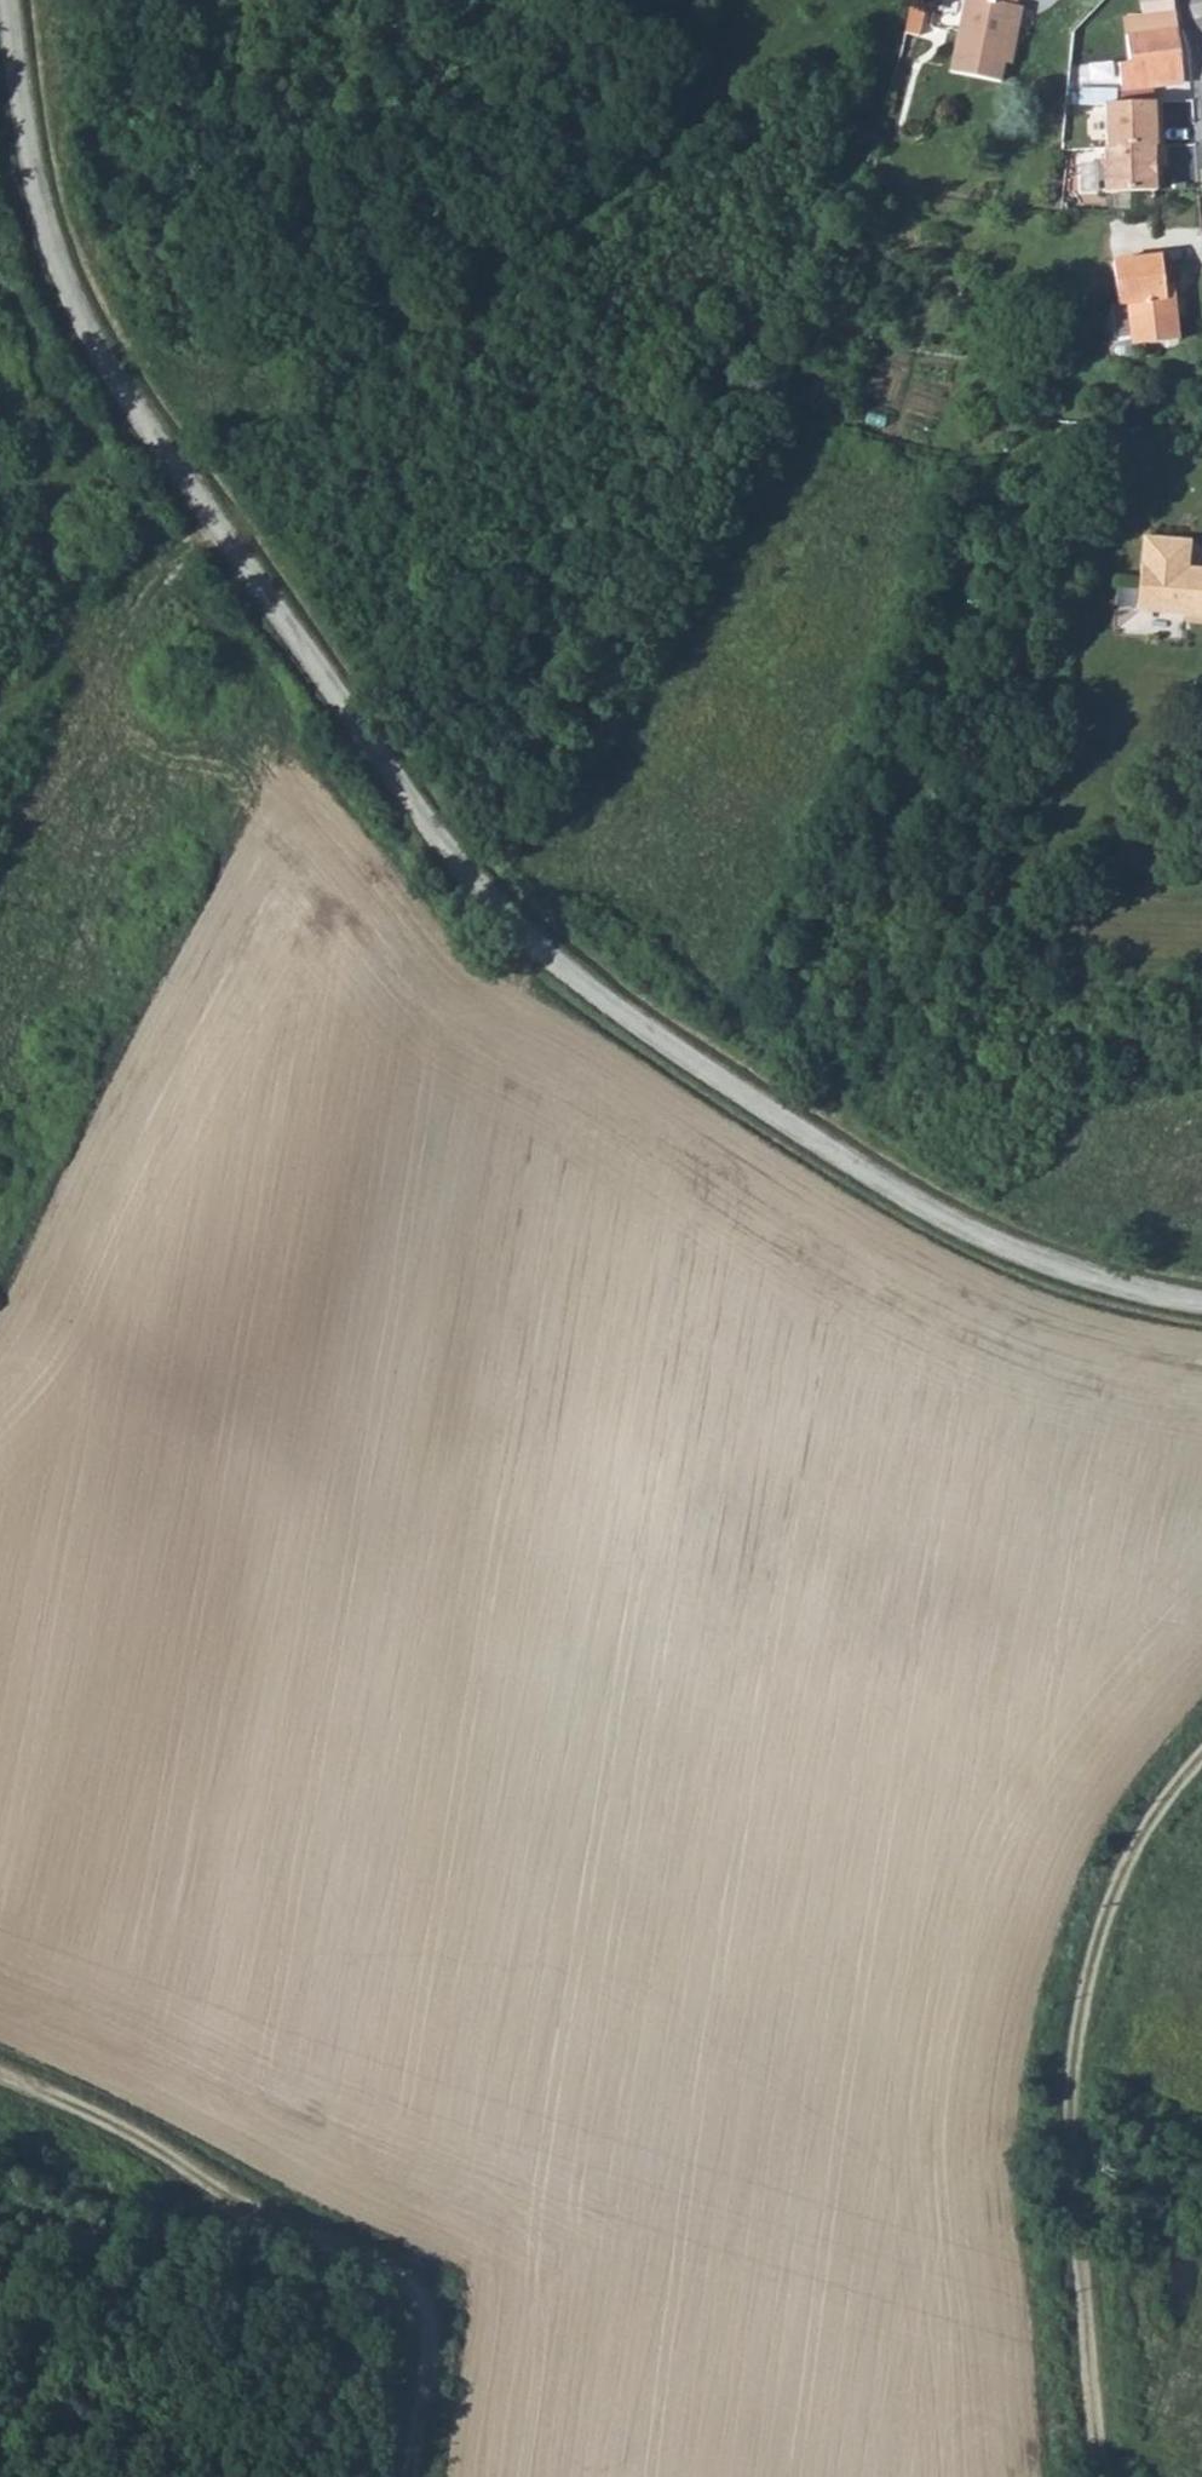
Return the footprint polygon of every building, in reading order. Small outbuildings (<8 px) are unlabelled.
[(995,80),(1006,14),(1008,0),(956,0),(942,90),(992,99),(995,80)] [(1126,87),(1154,84),(1186,79),(1175,0),(1145,0),(1147,14),(1129,18),(1133,60),(1123,62),(1126,87)] [(1006,14),(995,80),(1006,81),(1016,16),(1006,14)] [(1106,100),(1109,147),(1166,145),(1165,99),(1106,100)] [(1106,145),(1079,145),(1078,190),(1105,191),(1106,145)] [(1169,165),(1168,145),(1166,145),(1109,147),(1106,147),(1108,191),(1158,190),(1158,165),(1169,165)] [(1121,255),(1123,296),(1133,295),(1136,330),(1136,335),(1138,334),(1138,337),(1182,333),(1177,277),(1169,278),(1167,251),(1121,255)] [(1133,295),(1123,296),(1117,296),(1118,330),(1136,330),(1133,295)] [(1186,572),(1187,566),(1190,539),(1143,534),(1135,608),(1201,614),(1201,574),(1186,572)] [(1187,566),(1186,572),(1201,574),(1201,567),(1187,566)]
